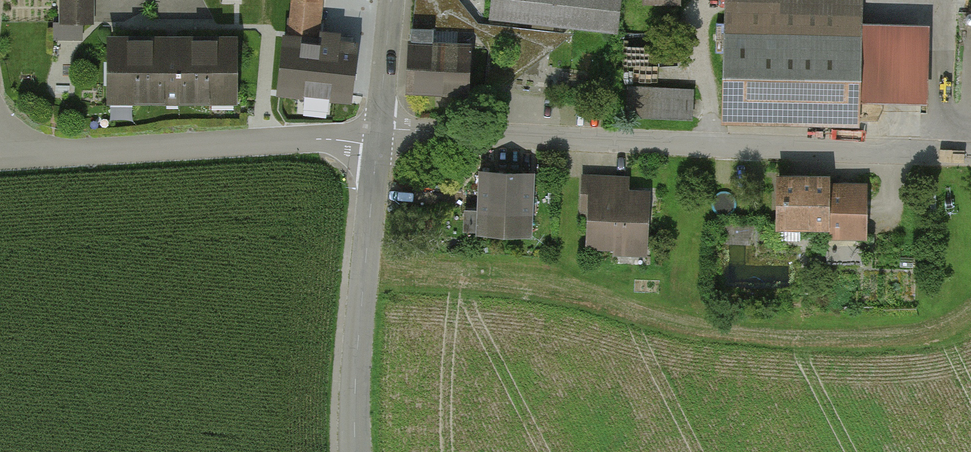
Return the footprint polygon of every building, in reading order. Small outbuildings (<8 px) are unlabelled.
[(58,27),(91,27),(91,0),(58,0),(58,27)] [(289,40),(317,43),(321,0),(293,0),(289,40)] [(407,88),(467,91),(470,46),(430,44),(431,30),(426,30),(429,0),(419,0),(416,29),(413,29),(413,43),(410,43),(407,88)] [(490,17),(617,31),(620,0),(492,0),(490,17)] [(724,127),(858,130),(859,106),(922,108),(923,31),(860,29),(861,0),(728,0),(727,3),(724,127)] [(102,37),(102,107),(234,108),(234,37),(102,37)] [(317,43),(289,40),(283,92),(349,100),(355,46),(317,43)] [(693,98),(623,94),(621,123),(692,127),(693,98)] [(534,177),(476,175),(473,240),(531,242),(534,177)] [(646,177),(582,177),(582,255),(646,256),(646,177)] [(865,184),(773,182),(771,245),(864,247),(865,184)]
